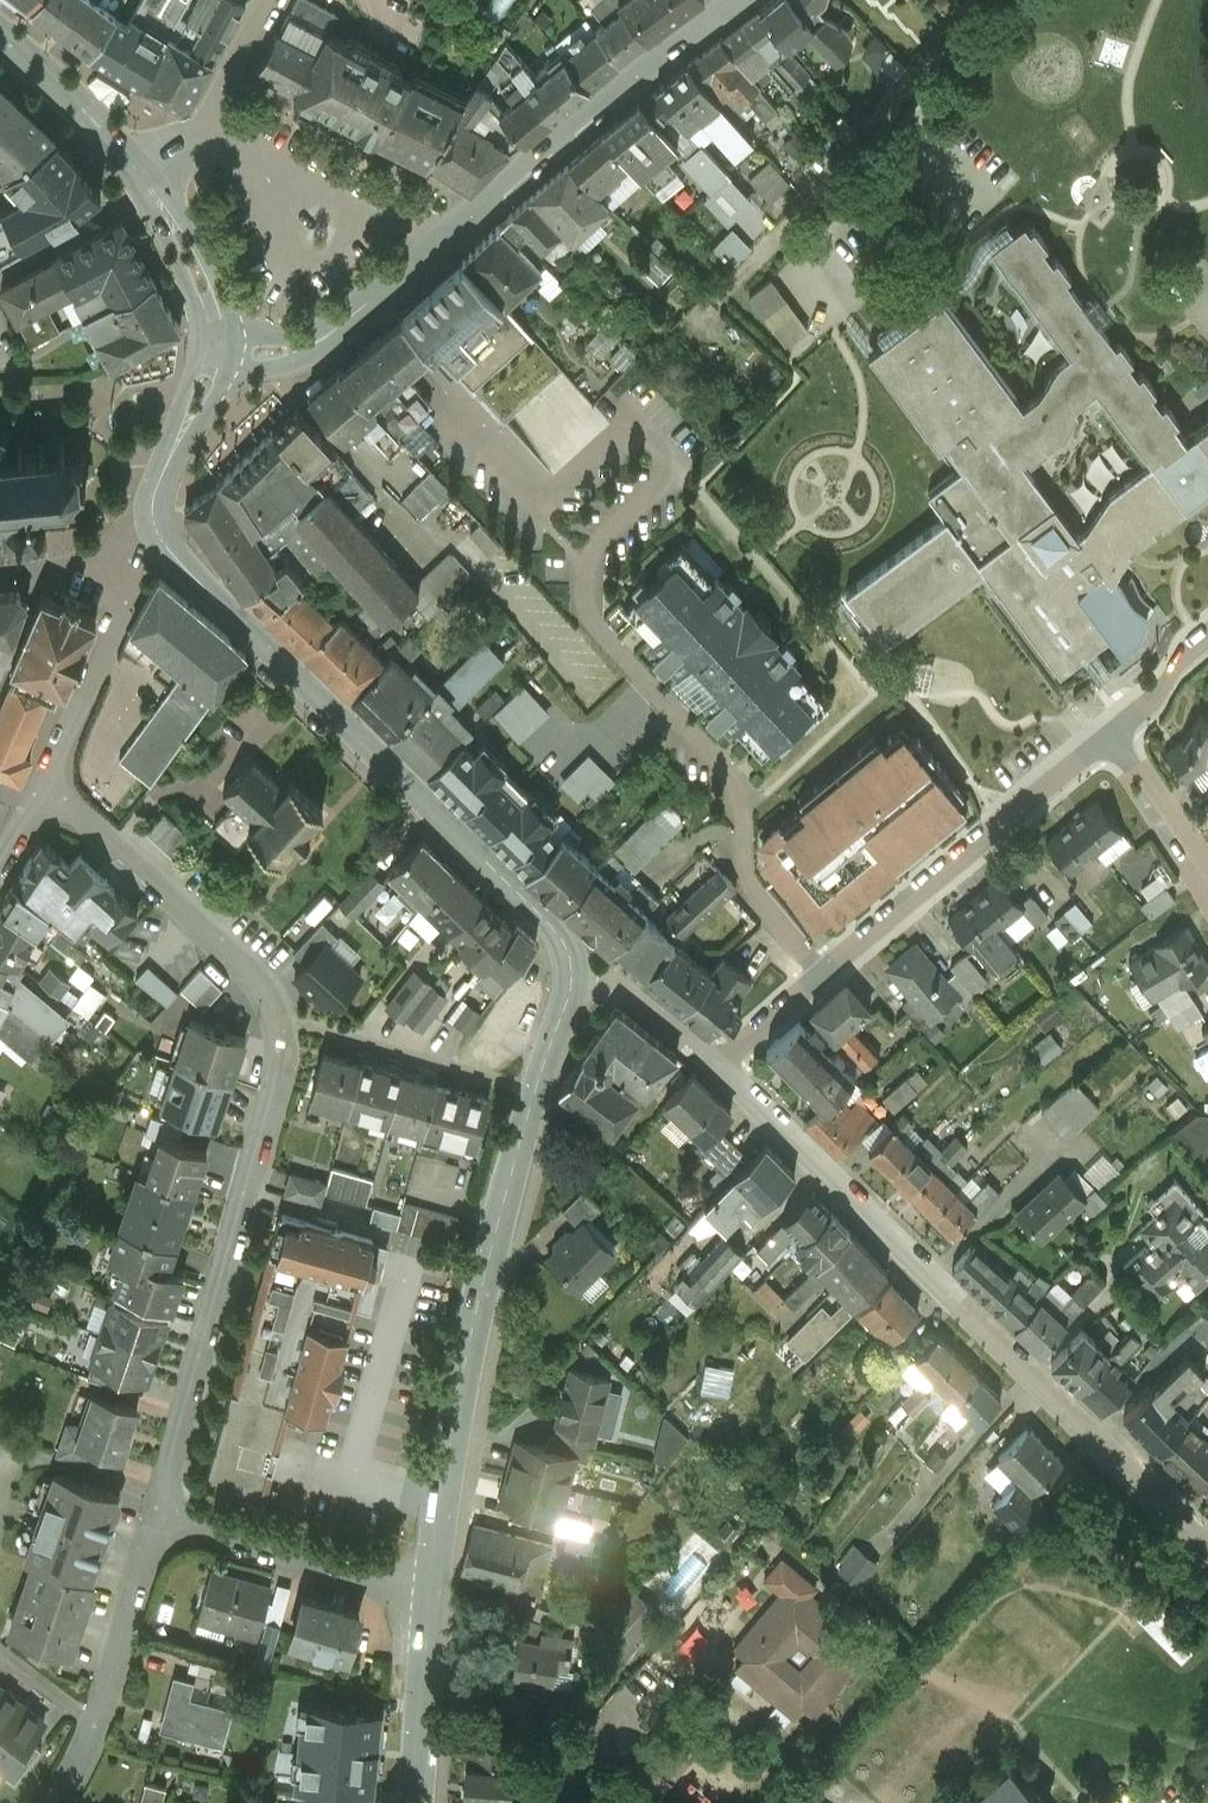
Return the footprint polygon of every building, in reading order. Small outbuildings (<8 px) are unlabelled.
[(59,15),(71,0),(39,0),(59,15)] [(59,15),(89,38),(115,0),(71,0),(59,15)] [(132,1),(128,7),(117,0),(115,0),(89,38),(140,69),(168,20),(180,0),(132,0),(132,1)] [(196,0),(189,0),(188,3),(177,25),(212,46),(213,46),(229,16),(196,0)] [(229,16),(238,0),(196,0),(229,16)] [(303,0),(287,0),(279,15),(279,16),(257,55),(292,74),(332,0),(321,0),(317,8),(303,0)] [(355,24),(344,27),(326,18),(336,0),(332,0),(292,74),(292,75),(294,76),(294,77),(295,77),(296,77),(317,88),(316,89),(318,89),(332,97),(334,98),(340,101),(340,102),(342,102),(356,110),(357,111),(358,110),(373,119),(374,120),(375,119),(410,63),(402,58),(398,47),(355,24)] [(594,16),(617,47),(645,26),(625,0),(616,0),(594,16)] [(645,26),(681,0),(625,0),(645,26)] [(759,0),(756,0),(741,11),(768,45),(778,37),(785,31),(786,32),(787,31),(759,0)] [(787,31),(806,15),(811,11),(809,8),(802,0),(759,0),(787,31)] [(809,8),(820,0),(802,0),(809,8)] [(850,29),(822,1),(811,11),(806,15),(835,45),(850,29)] [(594,16),(585,4),(580,8),(589,20),(594,16)] [(768,45),(741,11),(720,27),(750,63),(763,50),(768,45)] [(589,20),(563,42),(587,71),(617,47),(594,16),(589,20)] [(177,25),(168,20),(140,69),(182,94),(188,91),(212,46),(177,25)] [(750,63),(720,27),(687,51),(703,69),(705,67),(718,83),(734,73),(739,79),(736,82),(741,87),(745,84),(757,74),(758,73),(750,63)] [(897,76),(908,62),(870,33),(860,48),(897,76)] [(525,56),(508,36),(502,47),(516,64),(525,56)] [(783,42),(778,37),(768,45),(773,51),(783,42)] [(811,65),(786,39),(783,42),(773,51),(794,72),(804,63),(808,67),(811,65)] [(526,75),(496,41),(493,46),(499,53),(496,56),(502,63),(499,70),(512,87),(499,98),(510,111),(523,126),(549,104),(525,75),(526,75)] [(563,42),(548,55),(546,52),(539,58),(542,61),(526,75),(525,75),(549,104),(587,71),(563,42)] [(773,51),(768,45),(763,50),(787,78),(794,72),(773,51)] [(703,69),(687,51),(655,76),(688,117),(690,119),(705,106),(738,144),(755,129),(740,112),(721,90),(703,69)] [(463,90),(410,63),(375,119),(420,143),(427,144),(456,101),(463,90)] [(21,89),(0,69),(0,109),(21,89)] [(463,90),(456,101),(469,109),(490,81),(477,70),(471,79),(467,85),(463,90)] [(775,93),(757,74),(745,84),(763,104),(775,93)] [(471,79),(464,75),(460,81),(467,85),(471,79)] [(688,117),(655,76),(639,90),(673,131),(688,117)] [(747,107),(730,88),(727,85),(721,90),(740,112),(747,107)] [(0,109),(0,149),(8,156),(55,123),(55,122),(21,89),(0,109)] [(639,90),(603,120),(621,140),(639,156),(651,171),(689,139),(686,135),(680,140),(673,131),(639,90)] [(469,109),(456,101),(427,144),(469,172),(506,135),(469,109)] [(523,126),(510,111),(504,116),(515,132),(523,126)] [(621,140),(603,120),(569,149),(600,181),(616,168),(612,163),(629,149),(621,140)] [(55,123),(8,156),(17,169),(25,180),(75,145),(55,123)] [(700,131),(683,147),(712,179),(729,163),(700,131)] [(76,147),(36,174),(36,175),(59,206),(100,177),(76,145),(76,146),(76,147)] [(569,149),(530,182),(570,223),(571,224),(581,234),(589,224),(579,214),(597,198),(607,188),(600,181),(569,149)] [(770,149),(748,167),(766,188),(788,170),(770,149)] [(17,169),(9,175),(16,186),(25,181),(25,180),(17,169)] [(0,174),(0,197),(16,187),(16,186),(9,175),(6,170),(0,174)] [(10,233),(59,206),(36,175),(16,187),(0,197),(0,214),(10,233)] [(570,223),(530,182),(499,210),(498,210),(514,226),(525,218),(540,233),(542,233),(562,251),(581,234),(571,224),(570,223)] [(627,208),(607,188),(597,198),(618,218),(627,208)] [(119,206),(55,241),(57,243),(1,273),(31,330),(83,301),(152,265),(121,207),(120,207),(119,206)] [(618,218),(614,222),(632,239),(645,226),(627,208),(618,218)] [(498,210),(461,246),(505,290),(540,252),(514,226),(498,210)] [(732,212),(712,230),(731,251),(751,232),(732,212)] [(10,233),(0,214),(0,239),(10,233)] [(1136,539),(1138,542),(1155,529),(1152,525),(1159,520),(1162,524),(1180,511),(1207,490),(1207,423),(1186,439),(1175,423),(1179,420),(1165,402),(1161,405),(1152,392),(1156,389),(1142,371),(1138,374),(1128,361),(1132,358),(1119,341),(1115,344),(1066,277),(1070,274),(1057,256),(1053,259),(1043,246),(1047,243),(1034,225),(1030,228),(1024,221),(990,246),(1069,352),(1019,390),(1046,425),(1054,421),(1058,425),(1077,411),(1072,405),(1096,387),(1153,463),(1105,497),(1136,539)] [(638,246),(656,268),(670,257),(651,235),(638,246)] [(505,290),(461,246),(400,301),(431,334),(434,330),(504,408),(563,354),(505,290)] [(605,284),(572,250),(559,262),(593,296),(605,284)] [(779,330),(806,315),(776,261),(749,276),(779,330)] [(152,265),(83,301),(89,311),(112,349),(180,312),(152,265)] [(1046,425),(1019,390),(941,284),(868,337),(937,430),(943,426),(962,451),(927,477),(944,500),(845,574),(883,626),(982,553),(1058,654),(1077,639),(1083,647),(1096,637),(1091,630),(1108,617),(1119,633),(1147,612),(1111,564),(1132,548),(1129,544),(1136,539),(1105,497),(1074,520),(1020,446),(1025,442),(1028,447),(1045,435),(1041,429),(1046,425)] [(400,301),(359,336),(388,370),(399,361),(403,357),(403,358),(431,334),(400,301)] [(604,309),(584,329),(597,342),(617,322),(604,309)] [(359,336),(339,353),(368,387),(379,377),(388,370),(359,336)] [(339,353),(338,353),(336,354),(337,355),(310,378),(344,421),(368,402),(369,414),(391,437),(403,425),(395,416),(384,405),(376,396),(368,387),(339,353)] [(427,387),(407,363),(406,363),(406,364),(404,366),(399,361),(388,370),(403,387),(414,399),(427,387)] [(388,370),(379,377),(382,381),(387,377),(401,389),(403,387),(388,370)] [(220,461),(285,393),(269,377),(204,446),(220,461)] [(401,389),(384,405),(395,416),(414,399),(403,387),(401,389)] [(336,433),(296,391),(272,416),(318,463),(319,461),(327,471),(342,488),(352,499),(372,480),(369,476),(350,456),(352,454),(335,434),(336,433)] [(416,402),(398,418),(418,439),(435,423),(416,402)] [(5,515),(12,521),(11,524),(14,525),(15,522),(24,521),(26,524),(29,522),(28,520),(33,512),(35,513),(37,511),(42,510),(46,506),(45,501),(41,497),(36,497),(35,495),(32,497),(29,494),(28,488),(44,486),(45,494),(50,494),(49,486),(62,484),(66,491),(71,489),(67,482),(76,470),(85,473),(87,468),(78,466),(77,450),(84,446),(82,442),(75,445),(63,436),(65,428),(61,427),(58,435),(44,436),(43,427),(38,428),(39,437),(23,438),(22,430),(16,430),(17,439),(2,440),(2,435),(6,435),(5,423),(10,419),(8,416),(3,420),(0,418),(0,516),(5,515)] [(272,416),(220,467),(252,518),(292,486),(292,485),(301,477),(318,463),(272,416)] [(430,454),(401,481),(420,501),(448,474),(430,454)] [(252,518),(220,467),(186,493),(185,498),(244,582),(278,558),(266,540),(252,518)] [(300,495),(293,500),(302,510),(308,517),(342,488),(327,471),(308,487),(300,495)] [(306,483),(301,477),(292,485),(300,495),(308,487),(306,483)] [(342,488),(308,517),(332,544),(353,569),(387,538),(352,499),(342,488)] [(293,500),(262,526),(269,537),(285,523),(302,510),(293,500)] [(308,517),(302,510),(285,523),(286,524),(314,558),(327,548),(332,544),(308,517)] [(314,558),(286,524),(276,532),(304,567),(314,558)] [(721,559),(692,528),(685,535),(680,529),(667,541),(673,548),(663,557),(662,556),(646,570),(648,571),(638,580),(636,579),(623,591),(652,622),(650,624),(659,634),(660,632),(669,642),(668,644),(677,653),(687,644),(713,671),(702,680),(711,690),(713,689),(722,699),(721,700),(730,710),(732,708),(760,739),(773,726),(772,725),(782,716),(783,717),(798,703),(797,702),(807,692),(813,699),(826,687),(793,651),(795,649),(787,640),(786,641),(776,631),(778,630),(769,621),(772,618),(763,608),(761,610),(752,600),(753,598),(744,588),(741,591),(733,582),(732,583),(722,573),(724,572),(716,564),(721,559)] [(334,606),(298,571),(304,567),(276,532),(266,540),(278,558),(244,582),(262,599),(300,634),(301,633),(334,606)] [(450,537),(414,569),(418,573),(435,592),(469,558),(450,537)] [(387,538),(353,569),(365,584),(369,588),(384,605),(418,573),(414,569),(387,538)] [(347,571),(327,548),(319,554),(315,558),(335,581),(347,571)] [(226,620),(159,563),(132,614),(124,629),(173,671),(182,658),(213,684),(245,640),(226,620)] [(435,592),(418,573),(411,582),(428,600),(435,592)] [(13,626),(26,590),(28,587),(25,585),(21,581),(21,580),(20,578),(16,578),(16,579),(0,581),(0,622),(13,626)] [(96,604),(42,580),(11,652),(18,656),(60,673),(65,676),(75,653),(76,654),(87,627),(96,604)] [(384,605),(369,588),(360,596),(366,602),(370,599),(376,605),(382,612),(386,608),(384,605)] [(334,606),(301,633),(333,664),(367,629),(339,602),(334,606)] [(376,605),(366,616),(372,623),(382,612),(376,605)] [(395,613),(380,629),(382,636),(388,642),(392,638),(405,624),(395,613)] [(405,624),(392,638),(405,650),(421,633),(408,621),(405,624)] [(0,622),(0,667),(2,662),(18,627),(13,626),(0,622)] [(483,626),(422,687),(442,707),(503,645),(483,626)] [(367,629),(333,664),(350,681),(388,642),(382,636),(378,640),(367,629)] [(388,642),(350,681),(389,720),(421,688),(419,686),(430,676),(405,650),(392,638),(388,642)] [(931,678),(966,686),(973,650),(938,642),(931,678)] [(60,673),(18,656),(11,672),(45,686),(53,689),(60,673)] [(173,671),(120,745),(150,771),(213,684),(182,658),(173,671)] [(523,669),(493,697),(518,725),(549,696),(523,669)] [(11,672),(0,698),(0,758),(19,767),(30,742),(22,739),(45,686),(11,672)] [(495,674),(475,693),(485,703),(504,684),(495,674)] [(421,688),(389,720),(427,758),(460,725),(442,707),(422,687),(421,688)] [(1164,734),(1183,763),(1207,746),(1207,720),(1200,709),(1164,734)] [(861,730),(810,772),(811,774),(812,773),(816,778),(805,787),(778,809),(766,819),(776,831),(763,841),(815,904),(828,894),(833,900),(895,850),(959,797),(958,796),(957,796),(949,786),(962,776),(913,717),(900,727),(893,718),(893,717),(891,716),(877,728),(866,737),(862,732),(863,731),(861,730)] [(547,810),(552,804),(478,730),(472,736),(460,725),(427,758),(524,856),(558,822),(547,810)] [(587,737),(559,766),(577,783),(585,774),(596,783),(615,764),(587,737)] [(284,774),(251,745),(222,778),(234,788),(213,811),(235,830),(248,815),(280,844),(297,825),(301,828),(309,818),(305,815),(323,795),(291,767),(284,774)] [(1094,782),(1069,803),(1094,834),(1103,845),(1129,824),(1094,782)] [(650,797),(609,837),(620,848),(629,857),(670,817),(650,797)] [(164,798),(145,818),(166,837),(185,817),(164,798)] [(1069,803),(1043,824),(1069,855),(1094,834),(1069,803)] [(558,822),(524,856),(562,889),(579,870),(596,851),(596,850),(570,828),(577,820),(568,812),(558,822)] [(185,817),(166,837),(176,847),(195,827),(185,817)] [(420,824),(388,856),(421,888),(422,887),(453,856),(420,824)] [(60,843),(42,826),(14,869),(64,908),(82,922),(92,911),(107,923),(120,909),(117,906),(130,893),(136,898),(137,897),(115,877),(105,868),(107,865),(80,840),(70,852),(60,843)] [(609,837),(596,850),(596,851),(607,861),(612,856),(620,848),(609,837)] [(579,870),(626,912),(641,898),(644,894),(627,879),(632,874),(612,856),(607,861),(596,851),(579,870)] [(717,853),(663,903),(666,906),(681,919),(735,870),(717,853)] [(369,856),(340,887),(353,899),(382,868),(369,856)] [(453,856),(422,887),(450,914),(480,882),(453,856)] [(1019,885),(997,859),(972,880),(997,911),(1020,892),(1023,890),(1019,885)] [(1155,860),(1140,871),(1146,880),(1162,869),(1155,860)] [(64,908),(14,869),(1,891),(37,918),(37,917),(49,926),(55,918),(64,908)] [(1146,880),(1138,886),(1148,900),(1172,883),(1162,869),(1146,880)] [(626,912),(579,870),(562,889),(608,930),(626,912)] [(1045,897),(1029,877),(1019,885),(1023,890),(1020,892),(1033,907),(1045,897)] [(997,911),(972,880),(946,901),(989,952),(1014,931),(997,911)] [(480,882),(450,914),(486,950),(487,950),(490,946),(489,946),(513,914),(480,882)] [(1073,884),(1062,893),(1080,914),(1091,905),(1073,884)] [(1,891),(0,894),(0,941),(10,947),(18,952),(24,939),(36,946),(43,934),(31,928),(37,918),(1,891)] [(1080,914),(1062,893),(1052,902),(1069,923),(1080,914)] [(626,912),(608,930),(639,959),(673,926),(657,914),(641,898),(626,912)] [(306,923),(293,937),(305,950),(325,928),(328,931),(337,921),(322,906),(306,923)] [(681,919),(666,906),(657,914),(673,926),(681,919)] [(1153,928),(1177,966),(1207,947),(1207,945),(1184,908),(1153,928)] [(513,914),(489,946),(490,946),(487,950),(486,950),(477,961),(495,977),(506,962),(507,963),(535,926),(517,909),(513,914)] [(306,923),(296,913),(282,928),(293,937),(306,923)] [(85,942),(55,918),(49,926),(78,950),(85,942)] [(711,956),(673,926),(639,959),(681,992),(711,956)] [(328,931),(325,928),(305,950),(294,961),(329,993),(360,960),(328,931)] [(1177,966),(1153,928),(1126,945),(1151,984),(1177,966)] [(942,964),(913,929),(887,951),(910,979),(926,998),(930,1002),(954,981),(956,980),(942,964)] [(984,961),(964,937),(949,949),(953,954),(969,973),(984,961)] [(711,956),(681,992),(708,1014),(732,985),(737,989),(746,977),(741,973),(749,963),(723,942),(711,956)] [(0,949),(0,985),(8,989),(50,1024),(66,1006),(41,985),(40,986),(19,967),(20,964),(18,952),(10,947),(6,952),(0,949)] [(149,948),(136,962),(164,989),(177,974),(149,948)] [(77,952),(69,963),(83,973),(71,990),(87,1002),(107,975),(77,952)] [(70,969),(50,954),(39,968),(59,983),(70,969)] [(183,973),(181,975),(192,986),(211,964),(200,954),(183,973)] [(969,973),(953,954),(942,964),(956,980),(954,981),(961,988),(973,979),(969,973)] [(414,956),(386,991),(403,1004),(406,1001),(431,969),(414,956)] [(211,964),(192,986),(203,996),(222,974),(211,964)] [(844,964),(810,994),(828,1016),(833,1022),(868,991),(844,964)] [(431,969),(406,1001),(421,1012),(445,980),(431,969)] [(1185,970),(1147,994),(1154,1005),(1166,998),(1192,982),(1185,970)] [(926,998),(910,979),(900,987),(915,1006),(926,998)] [(461,980),(446,1000),(465,1015),(481,995),(461,980)] [(1192,982),(1166,998),(1175,1013),(1201,996),(1192,982)] [(8,989),(0,985),(0,1006),(8,989)] [(676,1040),(615,993),(582,1038),(607,1057),(612,1051),(644,1076),(676,1040)] [(244,1023),(191,1004),(177,1046),(230,1064),(244,1023)] [(798,1004),(765,1033),(798,1067),(829,1035),(825,1032),(834,1023),(833,1022),(828,1016),(823,1020),(815,1011),(809,1016),(798,1004)] [(1199,1010),(1207,1025),(1207,1005),(1199,1010)] [(867,1025),(849,1008),(834,1023),(851,1040),(867,1025)] [(867,1025),(851,1040),(860,1050),(876,1035),(867,1025)] [(829,1035),(798,1067),(821,1089),(840,1071),(852,1057),(841,1046),(845,1042),(834,1030),(829,1035)] [(360,1048),(323,1038),(310,1084),(347,1094),(360,1048)] [(607,1057),(582,1038),(558,1072),(571,1082),(570,1083),(572,1085),(573,1084),(583,1092),(582,1093),(584,1095),(585,1093),(596,1101),(595,1103),(597,1105),(598,1103),(611,1113),(618,1105),(619,1106),(632,1090),(630,1089),(637,1079),(608,1057),(607,1057)] [(230,1064),(177,1046),(162,1089),(216,1108),(230,1064)] [(402,1059),(360,1048),(347,1094),(389,1105),(402,1059)] [(690,1058),(664,1085),(702,1122),(714,1110),(701,1098),(714,1084),(716,1082),(690,1058)] [(436,1069),(402,1059),(389,1105),(423,1115),(436,1069)] [(902,1059),(876,1083),(888,1097),(915,1073),(902,1059)] [(1074,1065),(1040,1091),(1065,1118),(1097,1089),(1074,1065)] [(476,1080),(450,1073),(449,1073),(436,1070),(436,1069),(423,1115),(439,1119),(437,1125),(461,1131),(462,1126),(475,1129),(488,1084),(476,1081),(476,1080)] [(821,1089),(805,1105),(834,1135),(871,1099),(856,1083),(849,1090),(838,1079),(843,1074),(840,1071),(821,1089)] [(727,1097),(714,1084),(701,1098),(714,1110),(727,1097)] [(902,1095),(890,1108),(891,1110),(891,1109),(899,1117),(911,1104),(902,1095)] [(183,1111),(151,1100),(145,1116),(161,1122),(161,1120),(178,1125),(183,1111)] [(883,1102),(862,1123),(870,1131),(891,1110),(890,1108),(883,1102)] [(870,1131),(868,1134),(889,1154),(913,1130),(912,1130),(899,1117),(891,1109),(891,1110),(870,1131)] [(702,1122),(694,1131),(726,1163),(747,1142),(714,1110),(702,1122)] [(924,1118),(912,1130),(913,1130),(889,1154),(909,1175),(933,1151),(943,1141),(937,1135),(939,1133),(924,1118)] [(966,1129),(955,1118),(946,1127),(957,1138),(966,1129)] [(178,1125),(161,1120),(161,1122),(155,1140),(163,1143),(156,1162),(193,1175),(206,1135),(178,1125)] [(957,1138),(946,1127),(939,1133),(937,1135),(943,1141),(948,1146),(957,1138)] [(764,1129),(732,1161),(750,1179),(759,1189),(792,1157),(764,1129)] [(1104,1137),(1084,1149),(1094,1165),(1114,1152),(1104,1137)] [(373,1163),(332,1151),(325,1176),(366,1188),(373,1163)] [(933,1151),(909,1175),(930,1195),(954,1171),(933,1151)] [(1058,1155),(1017,1194),(1040,1218),(1081,1179),(1058,1155)] [(156,1162),(139,1156),(120,1211),(174,1229),(193,1175),(156,1162)] [(325,1166),(291,1157),(285,1177),(319,1187),(325,1166)] [(1170,1175),(1179,1166),(1173,1159),(1144,1185),(1154,1195),(1161,1189),(1172,1201),(1150,1220),(1142,1228),(1175,1263),(1183,1256),(1194,1268),(1207,1255),(1207,1219),(1170,1175)] [(732,1161),(704,1188),(723,1206),(750,1179),(732,1161)] [(954,1171),(930,1195),(952,1217),(975,1193),(977,1195),(997,1173),(984,1161),(965,1182),(954,1171)] [(581,1172),(561,1192),(578,1208),(583,1203),(584,1204),(599,1189),(581,1172)] [(809,1175),(781,1204),(788,1211),(801,1224),(830,1195),(809,1175)] [(458,1201),(403,1186),(397,1211),(451,1226),(458,1201)] [(704,1188),(685,1209),(693,1217),(723,1206),(704,1188)] [(1154,1195),(1140,1208),(1150,1220),(1172,1201),(1161,1189),(1154,1195)] [(801,1224),(794,1230),(813,1249),(815,1247),(849,1214),(849,1213),(830,1194),(830,1195),(801,1224)] [(578,1208),(568,1218),(561,1218),(556,1223),(556,1229),(557,1229),(546,1240),(561,1255),(561,1263),(568,1270),(576,1270),(613,1234),(584,1204),(583,1203),(578,1208)] [(781,1204),(756,1231),(767,1242),(782,1226),(781,1218),(788,1211),(781,1204)] [(370,1228),(279,1205),(262,1261),(261,1261),(260,1263),(262,1264),(255,1288),(253,1288),(253,1290),(254,1291),(247,1316),(246,1315),(245,1318),(246,1318),(239,1343),(238,1343),(238,1345),(239,1346),(231,1372),(230,1372),(230,1374),(231,1374),(231,1373),(289,1389),(323,1399),(325,1400),(326,1398),(324,1397),(332,1372),(333,1372),(333,1371),(332,1370),(339,1344),(340,1345),(341,1343),(340,1343),(347,1318),(348,1318),(348,1316),(347,1316),(354,1290),(355,1291),(356,1288),(355,1288),(363,1256),(369,1235),(370,1228)] [(174,1229),(120,1211),(110,1241),(125,1246),(115,1274),(116,1274),(157,1288),(170,1293),(180,1263),(169,1259),(166,1253),(174,1229)] [(849,1214),(815,1247),(824,1257),(833,1267),(866,1234),(849,1214)] [(708,1227),(673,1266),(695,1286),(729,1248),(742,1235),(720,1215),(708,1227)] [(701,1221),(661,1264),(668,1271),(673,1266),(708,1227),(701,1221)] [(1011,1261),(970,1225),(951,1250),(989,1286),(1011,1261)] [(1175,1263),(1142,1228),(1122,1245),(1155,1281),(1175,1263)] [(866,1234),(833,1267),(845,1281),(851,1287),(885,1254),(866,1234)] [(377,1237),(369,1235),(363,1256),(371,1258),(374,1246),(377,1237)] [(813,1249),(800,1262),(808,1271),(824,1257),(815,1247),(813,1249)] [(1069,1276),(1054,1262),(1038,1280),(1064,1304),(1098,1267),(1086,1256),(1069,1276)] [(782,1278),(764,1260),(752,1271),(770,1289),(782,1278)] [(1011,1261),(989,1286),(1012,1308),(1034,1282),(1043,1270),(1032,1260),(1023,1272),(1011,1261)] [(800,1262),(782,1279),(790,1288),(808,1271),(800,1262)] [(916,1291),(888,1262),(858,1292),(886,1320),(916,1291)] [(157,1288),(116,1274),(112,1288),(152,1302),(157,1288)] [(1034,1282),(1012,1308),(1038,1332),(1064,1304),(1038,1280),(1035,1283),(1034,1282)] [(829,1295),(825,1299),(828,1302),(832,1299),(838,1304),(854,1290),(851,1287),(845,1281),(829,1295)] [(1178,1308),(1188,1319),(1204,1305),(1207,1301),(1207,1284),(1178,1308)] [(821,1287),(785,1322),(802,1339),(838,1304),(832,1299),(828,1302),(825,1299),(829,1295),(821,1287)] [(152,1302),(112,1288),(102,1317),(156,1335),(165,1306),(152,1302)] [(1137,1302),(1117,1323),(1127,1332),(1119,1341),(1121,1343),(1148,1313),(1137,1302)] [(1188,1319),(1202,1335),(1207,1329),(1207,1309),(1204,1305),(1188,1319)] [(1081,1310),(1049,1343),(1075,1367),(1107,1334),(1096,1324),(1100,1320),(1096,1316),(1092,1320),(1081,1310)] [(907,1315),(889,1333),(898,1342),(916,1324),(907,1315)] [(156,1335),(102,1317),(92,1346),(133,1360),(146,1364),(156,1335)] [(936,1317),(912,1340),(933,1361),(957,1338),(936,1317)] [(1127,1332),(1117,1323),(1107,1334),(1119,1345),(1121,1343),(1119,1341),(1127,1332)] [(1107,1334),(1075,1367),(1100,1392),(1132,1358),(1119,1345),(1107,1334)] [(1186,1336),(1174,1349),(1181,1356),(1188,1364),(1201,1352),(1186,1336)] [(957,1338),(933,1361),(954,1382),(978,1358),(957,1338)] [(133,1360),(92,1346),(87,1359),(128,1373),(133,1360)] [(733,1349),(716,1347),(712,1374),(728,1377),(733,1349)] [(1174,1349),(1153,1368),(1166,1382),(1168,1383),(1172,1379),(1165,1372),(1181,1356),(1174,1349)] [(607,1360),(570,1350),(556,1403),(593,1413),(594,1411),(607,1360)] [(1181,1356),(1165,1372),(1172,1379),(1188,1364),(1181,1356)] [(978,1358),(954,1382),(967,1396),(975,1403),(999,1379),(978,1358)] [(928,1377),(918,1367),(909,1376),(920,1386),(928,1377)] [(1153,1368),(1122,1397),(1137,1413),(1153,1397),(1152,1396),(1166,1382),(1153,1368)] [(289,1389),(231,1373),(231,1374),(204,1468),(263,1484),(276,1436),(289,1389)] [(909,1376),(900,1384),(911,1395),(920,1386),(909,1376)] [(114,1386),(90,1378),(89,1380),(94,1381),(81,1418),(79,1424),(104,1433),(120,1439),(126,1421),(124,1421),(134,1393),(136,1393),(137,1392),(115,1384),(114,1386)] [(1166,1382),(1152,1396),(1153,1397),(1137,1413),(1156,1432),(1186,1402),(1168,1383),(1166,1382)] [(967,1396),(955,1408),(964,1417),(976,1405),(977,1405),(975,1403),(967,1396)] [(663,1440),(681,1408),(668,1400),(649,1433),(663,1440)] [(1187,1401),(1186,1402),(1156,1432),(1195,1468),(1207,1455),(1207,1421),(1187,1401)] [(593,1413),(556,1403),(553,1416),(553,1417),(589,1426),(589,1427),(594,1428),(598,1412),(594,1411),(593,1413)] [(1026,1409),(997,1437),(996,1437),(995,1438),(996,1440),(997,1439),(1015,1459),(1029,1471),(1059,1442),(1059,1443),(1061,1441),(1059,1439),(1059,1440),(1046,1426),(1047,1425),(1043,1421),(1042,1422),(1029,1409),(1029,1408),(1027,1406),(1026,1408),(1026,1409)] [(104,1433),(79,1424),(81,1418),(65,1413),(57,1437),(97,1451),(104,1433)] [(589,1426),(553,1417),(553,1416),(548,1415),(544,1429),(573,1436),(573,1438),(586,1441),(589,1427),(589,1426)] [(544,1429),(516,1422),(512,1438),(514,1438),(511,1452),(565,1466),(573,1438),(573,1436),(544,1429)] [(565,1466),(511,1452),(507,1466),(505,1466),(501,1482),(516,1486),(557,1497),(565,1466)] [(120,1475),(57,1453),(27,1539),(35,1542),(90,1561),(120,1475)] [(1015,1459),(992,1484),(1017,1510),(1040,1483),(1029,1471),(1015,1459)] [(557,1497),(516,1486),(512,1500),(554,1511),(557,1497)] [(551,1526),(473,1506),(459,1557),(534,1579),(551,1526)] [(593,1521),(568,1514),(564,1528),(590,1535),(593,1521)] [(855,1561),(876,1542),(858,1522),(837,1542),(855,1561)] [(815,1565),(780,1536),(763,1557),(779,1571),(732,1626),(743,1635),(734,1646),(754,1663),(757,1659),(777,1675),(773,1679),(793,1696),(802,1685),(813,1694),(871,1624),(809,1572),(815,1565)] [(90,1561),(35,1542),(28,1562),(34,1564),(23,1595),(17,1593),(10,1614),(68,1635),(94,1562),(90,1561)] [(269,1568),(212,1551),(198,1599),(200,1599),(201,1596),(225,1603),(224,1606),(256,1615),(269,1568)] [(639,1574),(615,1602),(621,1607),(633,1617),(658,1589),(639,1574)] [(328,1585),(302,1577),(290,1619),(347,1635),(359,1593),(344,1589),(343,1588),(343,1589),(329,1585),(329,1584),(328,1584),(328,1585)] [(280,1605),(265,1601),(258,1629),(272,1633),(280,1605)] [(675,1625),(690,1636),(707,1612),(692,1601),(675,1625)] [(621,1607),(608,1622),(620,1632),(633,1617),(621,1607)] [(546,1622),(519,1617),(513,1657),(518,1658),(518,1659),(528,1661),(528,1659),(550,1663),(554,1644),(565,1646),(570,1616),(548,1613),(546,1622)] [(232,1692),(189,1680),(193,1664),(176,1659),(166,1697),(176,1699),(172,1713),(202,1722),(205,1712),(225,1718),(232,1692)] [(22,1686),(1,1669),(0,1669),(0,1714),(22,1686)] [(378,1691),(305,1684),(297,1763),(369,1770),(378,1691)] [(0,1714),(0,1753),(3,1755),(29,1722),(44,1703),(22,1686),(0,1714)] [(470,1707),(468,1742),(464,1742),(462,1773),(466,1773),(464,1802),(507,1802),(508,1787),(513,1710),(470,1707)] [(655,1711),(621,1751),(653,1778),(670,1757),(661,1750),(677,1730),(655,1711)] [(29,1722),(3,1755),(14,1764),(41,1731),(29,1722)] [(933,1802),(1061,1802),(1045,1784),(1045,1783),(1046,1783),(1007,1739),(1006,1739),(933,1802)] [(159,1785),(164,1767),(147,1762),(137,1798),(146,1801),(145,1802),(203,1802),(204,1798),(159,1785)] [(1054,1765),(1045,1773),(1048,1778),(1058,1770),(1054,1765)] [(809,1775),(785,1802),(843,1802),(809,1775)] [(508,1787),(507,1802),(523,1802),(524,1788),(508,1787)]
